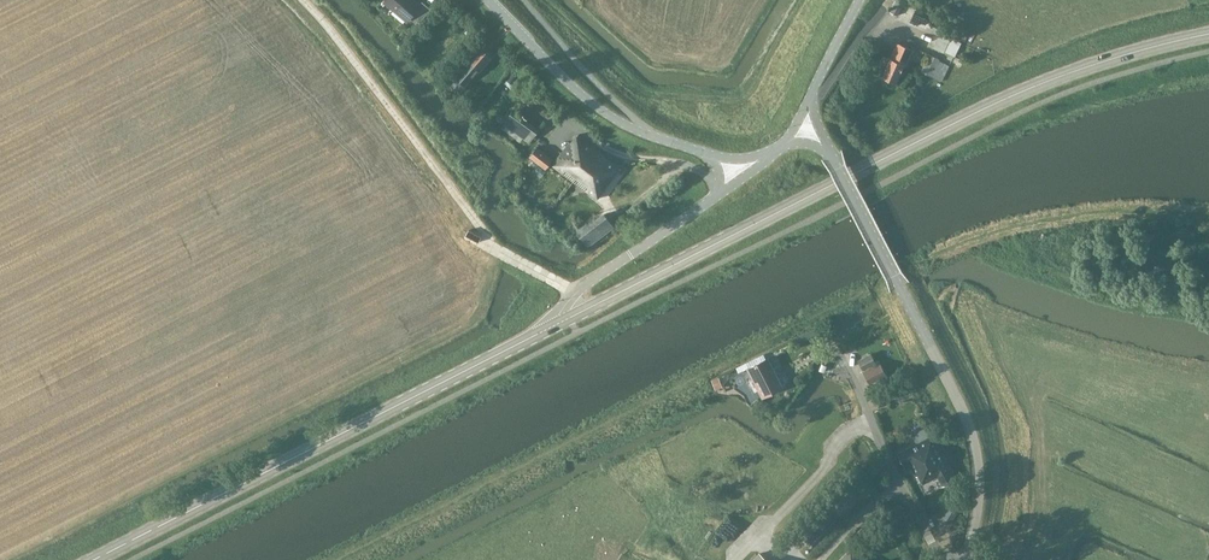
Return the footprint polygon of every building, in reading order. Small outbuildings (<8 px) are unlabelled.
[(417,24),(429,9),(421,2),(419,4),(415,0),(386,0),(384,2),(407,21),(410,18),(417,24)] [(903,3),(898,0),(895,0),(889,12),(896,15),(903,3)] [(939,32),(933,47),(943,51),(950,37),(939,32)] [(972,34),(967,43),(973,46),(977,36),(972,34)] [(902,74),(906,66),(913,50),(896,42),(889,58),(881,76),(895,83),(899,73),(902,74)] [(468,60),(454,76),(464,84),(478,69),(479,70),(491,55),(486,51),(479,45),(467,59),(468,60)] [(929,55),(920,72),(931,77),(939,60),(929,55)] [(512,109),(502,123),(515,132),(525,118),(512,109)] [(578,135),(571,143),(569,142),(552,165),(563,173),(566,169),(588,186),(585,190),(596,199),(620,168),(578,135)] [(531,154),(547,166),(553,159),(536,147),(531,154)] [(587,245),(614,225),(604,212),(577,233),(587,245)] [(814,328),(792,340),(794,344),(816,333),(814,328)] [(859,361),(863,369),(874,362),(870,354),(859,361)] [(756,385),(762,396),(782,386),(767,357),(747,367),(753,379),(747,382),(750,388),(756,385)] [(879,362),(863,371),(873,388),(889,380),(879,362)] [(718,376),(711,379),(716,389),(722,386),(718,376)] [(897,386),(886,390),(888,398),(900,394),(897,386)] [(924,412),(919,413),(923,426),(929,424),(926,416),(925,411),(924,412)] [(916,443),(897,452),(904,465),(909,463),(911,468),(941,453),(932,434),(931,435),(927,426),(912,434),(916,443)] [(941,453),(911,468),(915,476),(918,474),(923,484),(937,476),(942,486),(955,479),(941,453)] [(954,499),(949,506),(957,511),(962,504),(954,499)] [(850,549),(839,559),(862,559),(850,549)]
